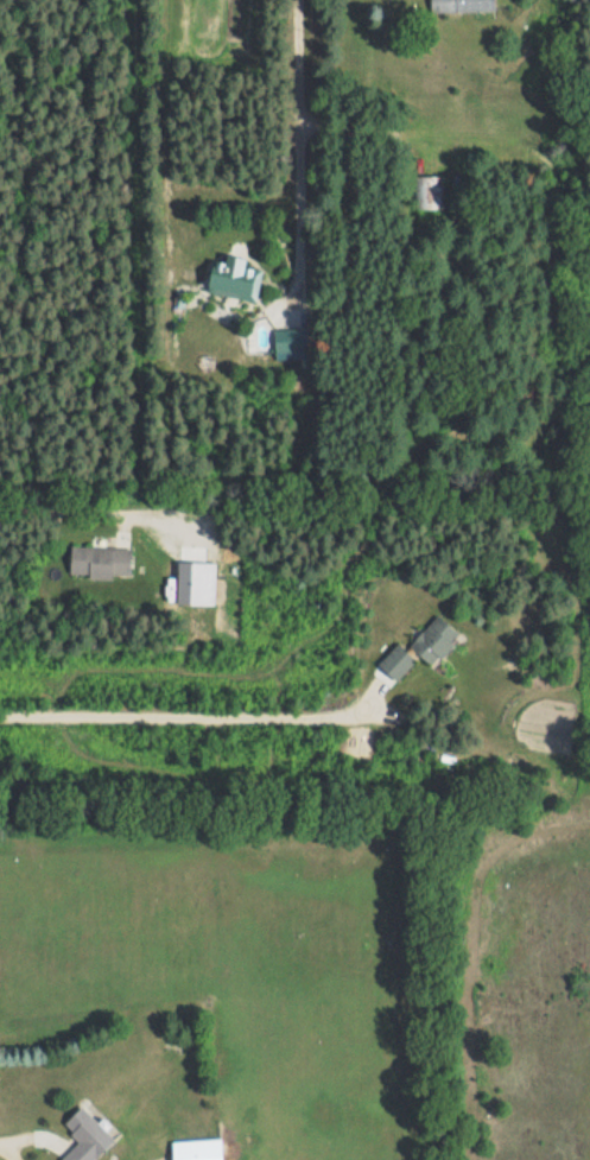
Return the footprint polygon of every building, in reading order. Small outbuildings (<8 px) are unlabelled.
[(495,0),(430,0),(430,12),(495,12),(495,0)] [(442,175),(417,175),(417,207),(442,207),(442,175)] [(248,259),(215,253),(208,292),(257,300),(262,268),(246,265),(248,259)] [(308,352),(308,328),(275,328),(275,352),(308,352)] [(131,577),(131,546),(71,545),(71,576),(131,577)] [(461,635),(438,614),(410,644),(433,665),(461,635)] [(416,660),(397,643),(378,664),(397,681),(416,660)] [(80,1142),(60,1159),(95,1159),(114,1142),(81,1107),(63,1124),(80,1142)] [(175,1159),(223,1159),(221,1138),(173,1141),(175,1159)]
